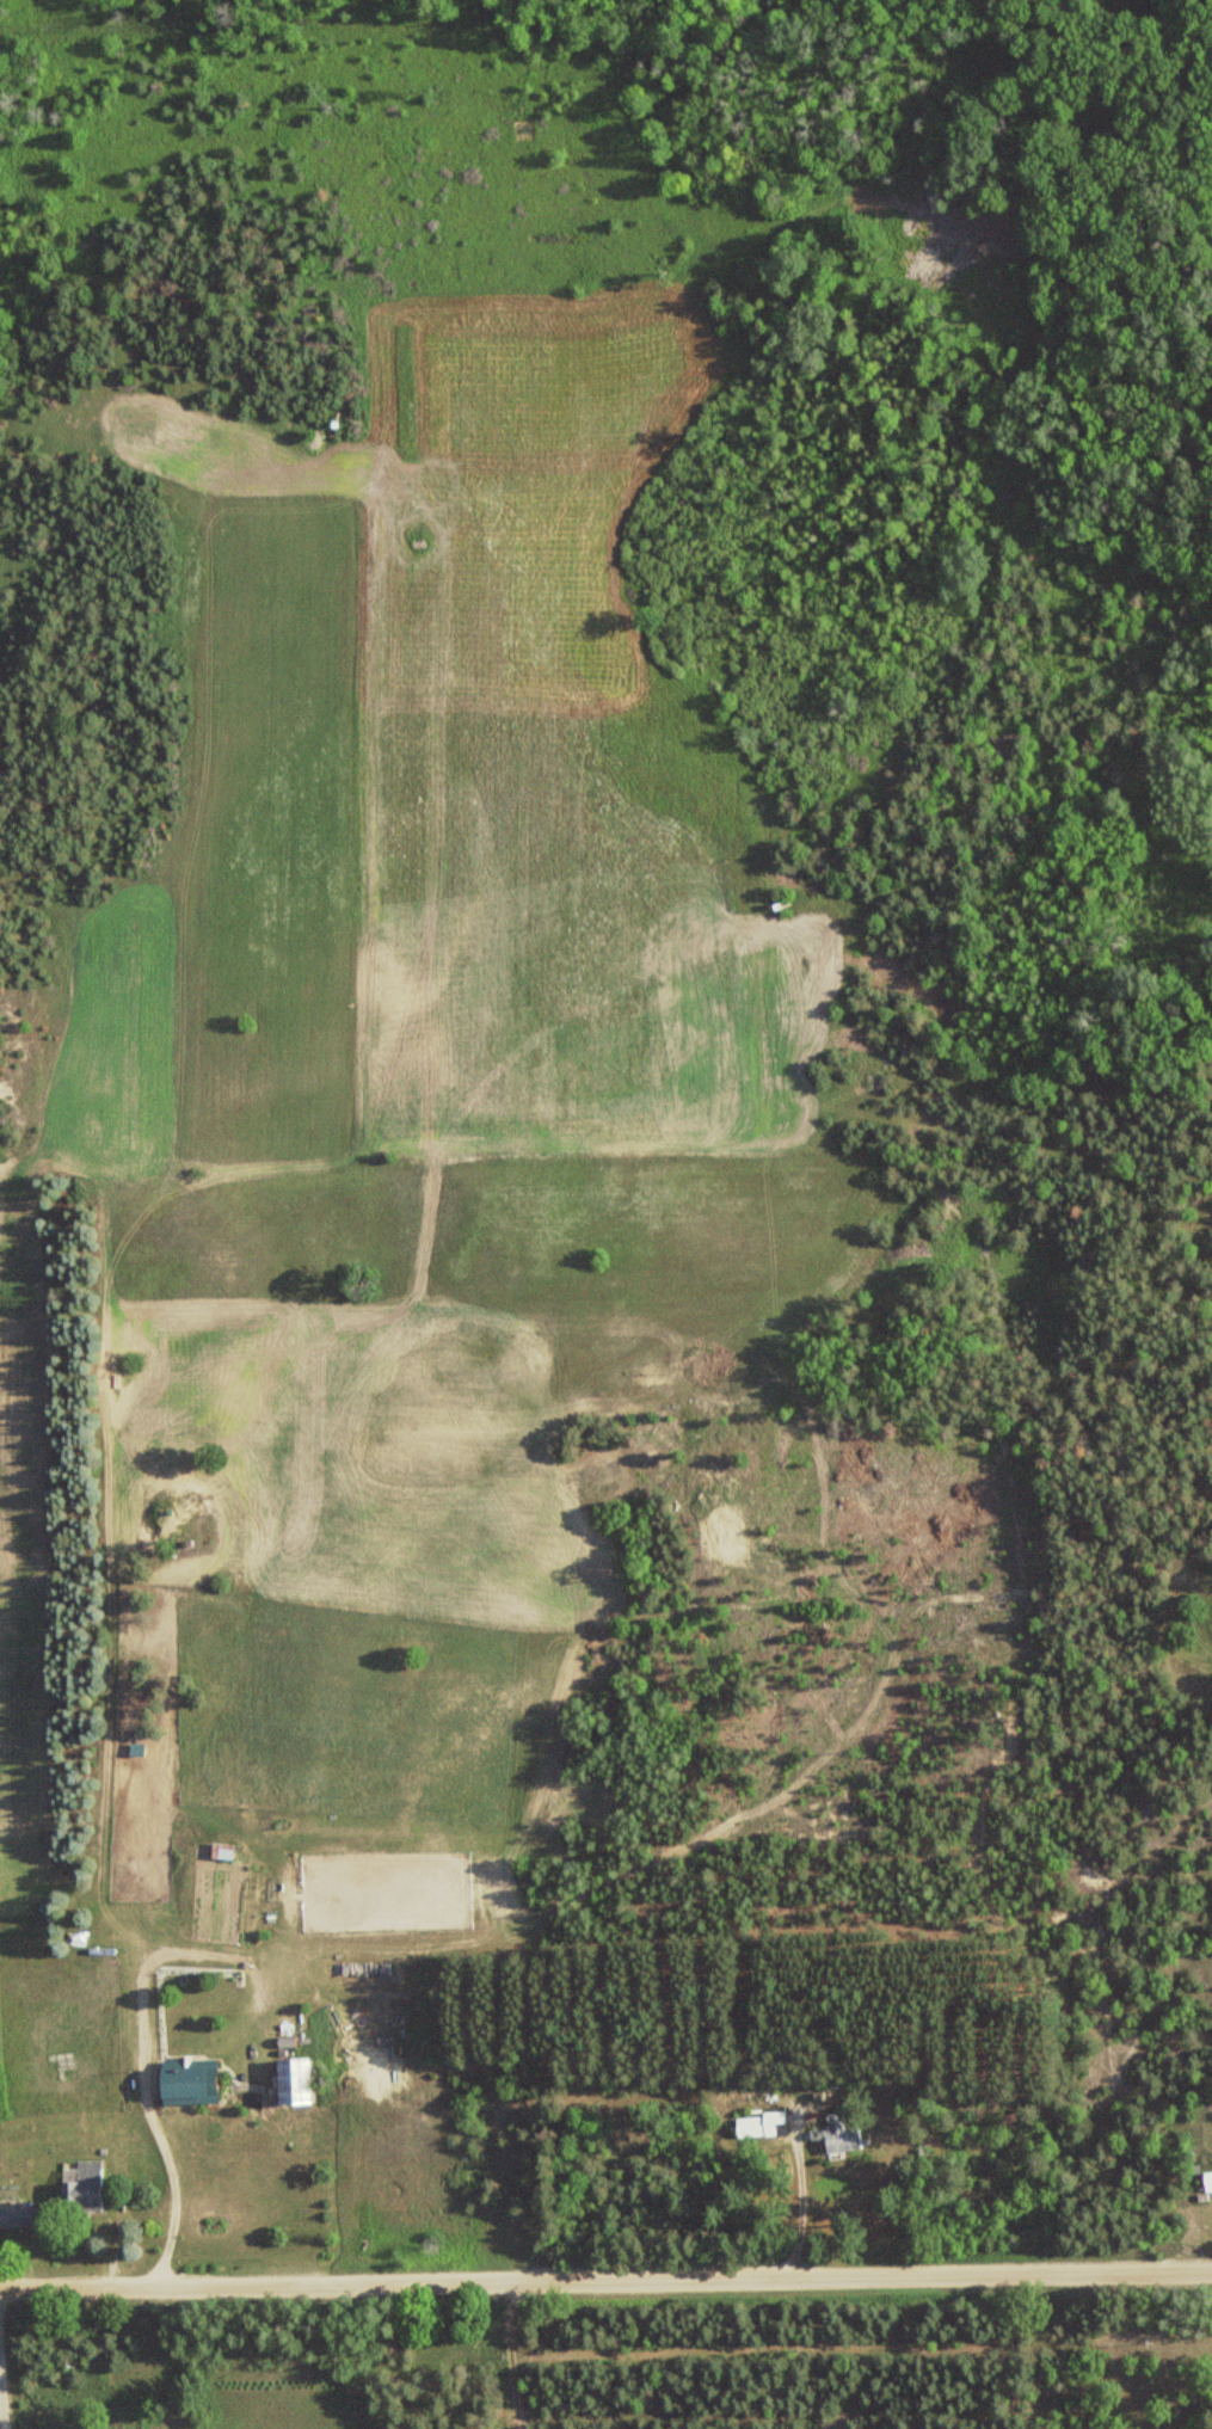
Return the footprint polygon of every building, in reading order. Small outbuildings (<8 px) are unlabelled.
[(234,1844),(212,1841),(209,1857),(232,1861),(234,1844)] [(214,2103),(214,2057),(158,2058),(158,2103),(214,2103)] [(275,2058),(275,2104),(308,2104),(308,2058),(275,2058)] [(858,2152),(859,2113),(826,2113),(825,2151),(858,2152)] [(735,2114),(735,2136),(785,2136),(785,2114),(735,2114)] [(60,2210),(102,2210),(102,2160),(77,2160),(77,2181),(60,2181),(60,2210)] [(35,2227),(35,2205),(0,2205),(0,2227),(35,2227)]
